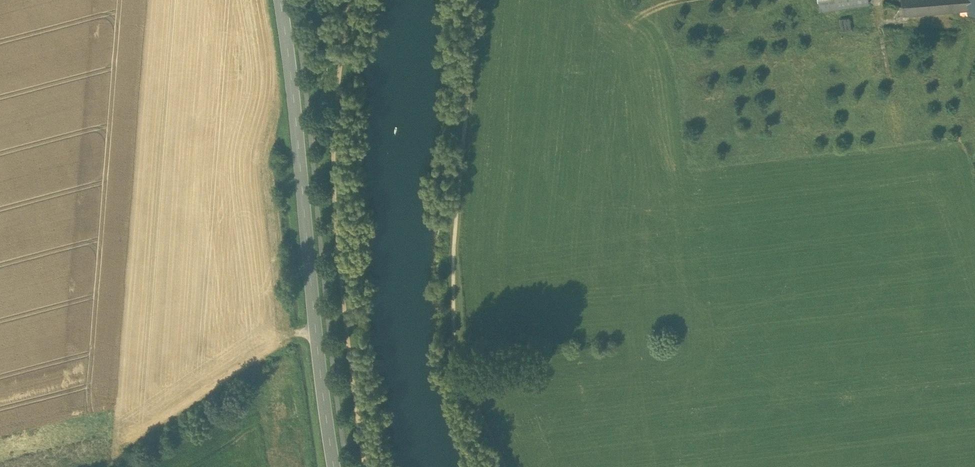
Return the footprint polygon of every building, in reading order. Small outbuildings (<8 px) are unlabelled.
[(820,10),(869,3),(869,0),(818,0),(820,10)] [(903,13),(967,8),(967,0),(901,0),(903,13)]
